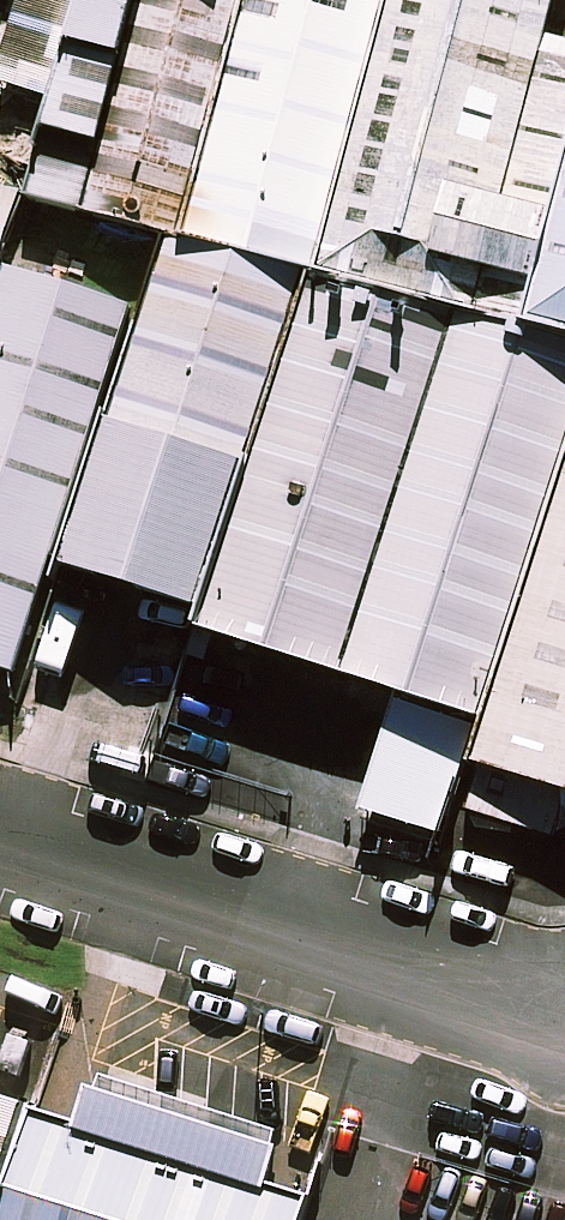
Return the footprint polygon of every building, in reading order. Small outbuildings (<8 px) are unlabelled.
[(89,131),(196,160),(239,0),(124,0),(89,131)] [(196,160),(192,174),(314,207),(370,0),(239,0),(196,160)] [(314,207),(487,253),(556,0),(370,0),(314,207)] [(518,314),(564,327),(564,139),(518,314)] [(155,216),(129,295),(43,557),(190,605),(190,604),(301,263),(155,216)] [(5,674),(43,557),(129,295),(0,254),(0,673),(5,674)] [(445,310),(301,263),(190,604),(190,605),(333,651),(445,310)] [(333,651),(476,698),(564,424),(564,336),(448,298),(445,310),(333,651)] [(476,698),(467,726),(564,757),(564,424),(476,698)] [(0,1075),(0,1121),(13,1080),(0,1075)] [(13,1080),(0,1121),(0,1219),(283,1219),(299,1171),(13,1080)]
